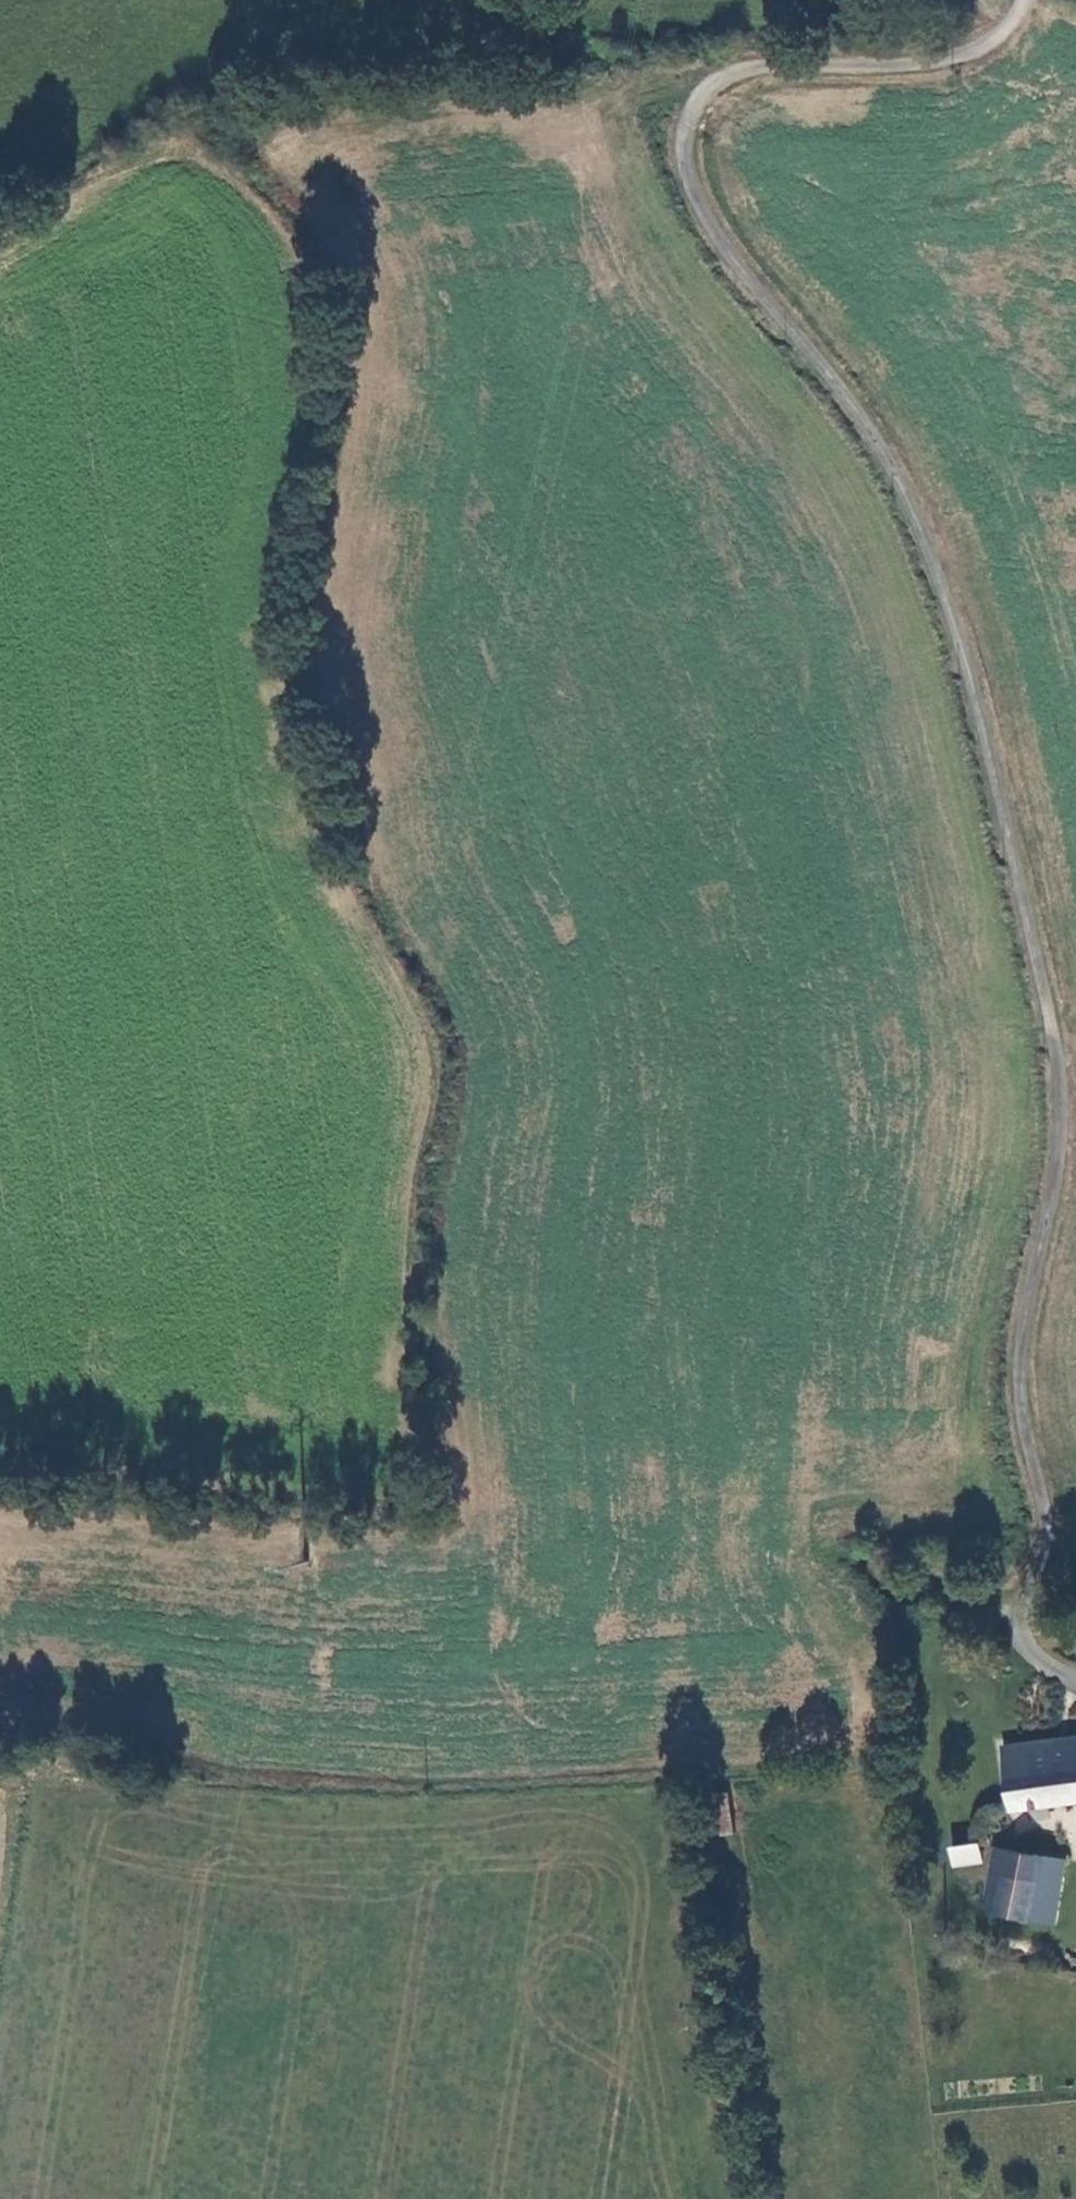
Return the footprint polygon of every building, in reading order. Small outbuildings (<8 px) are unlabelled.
[(1004,1751),(1012,1812),(1075,1802),(1075,1740),(1004,1751)] [(704,1835),(731,1834),(729,1792),(701,1793),(704,1835)] [(979,1843),(953,1848),(957,1867),(983,1862),(979,1843)] [(996,1846),(986,1912),(1037,1921),(1047,1854),(996,1846)] [(1070,1858),(1047,1854),(1037,1921),(1059,1924),(1070,1858)]
